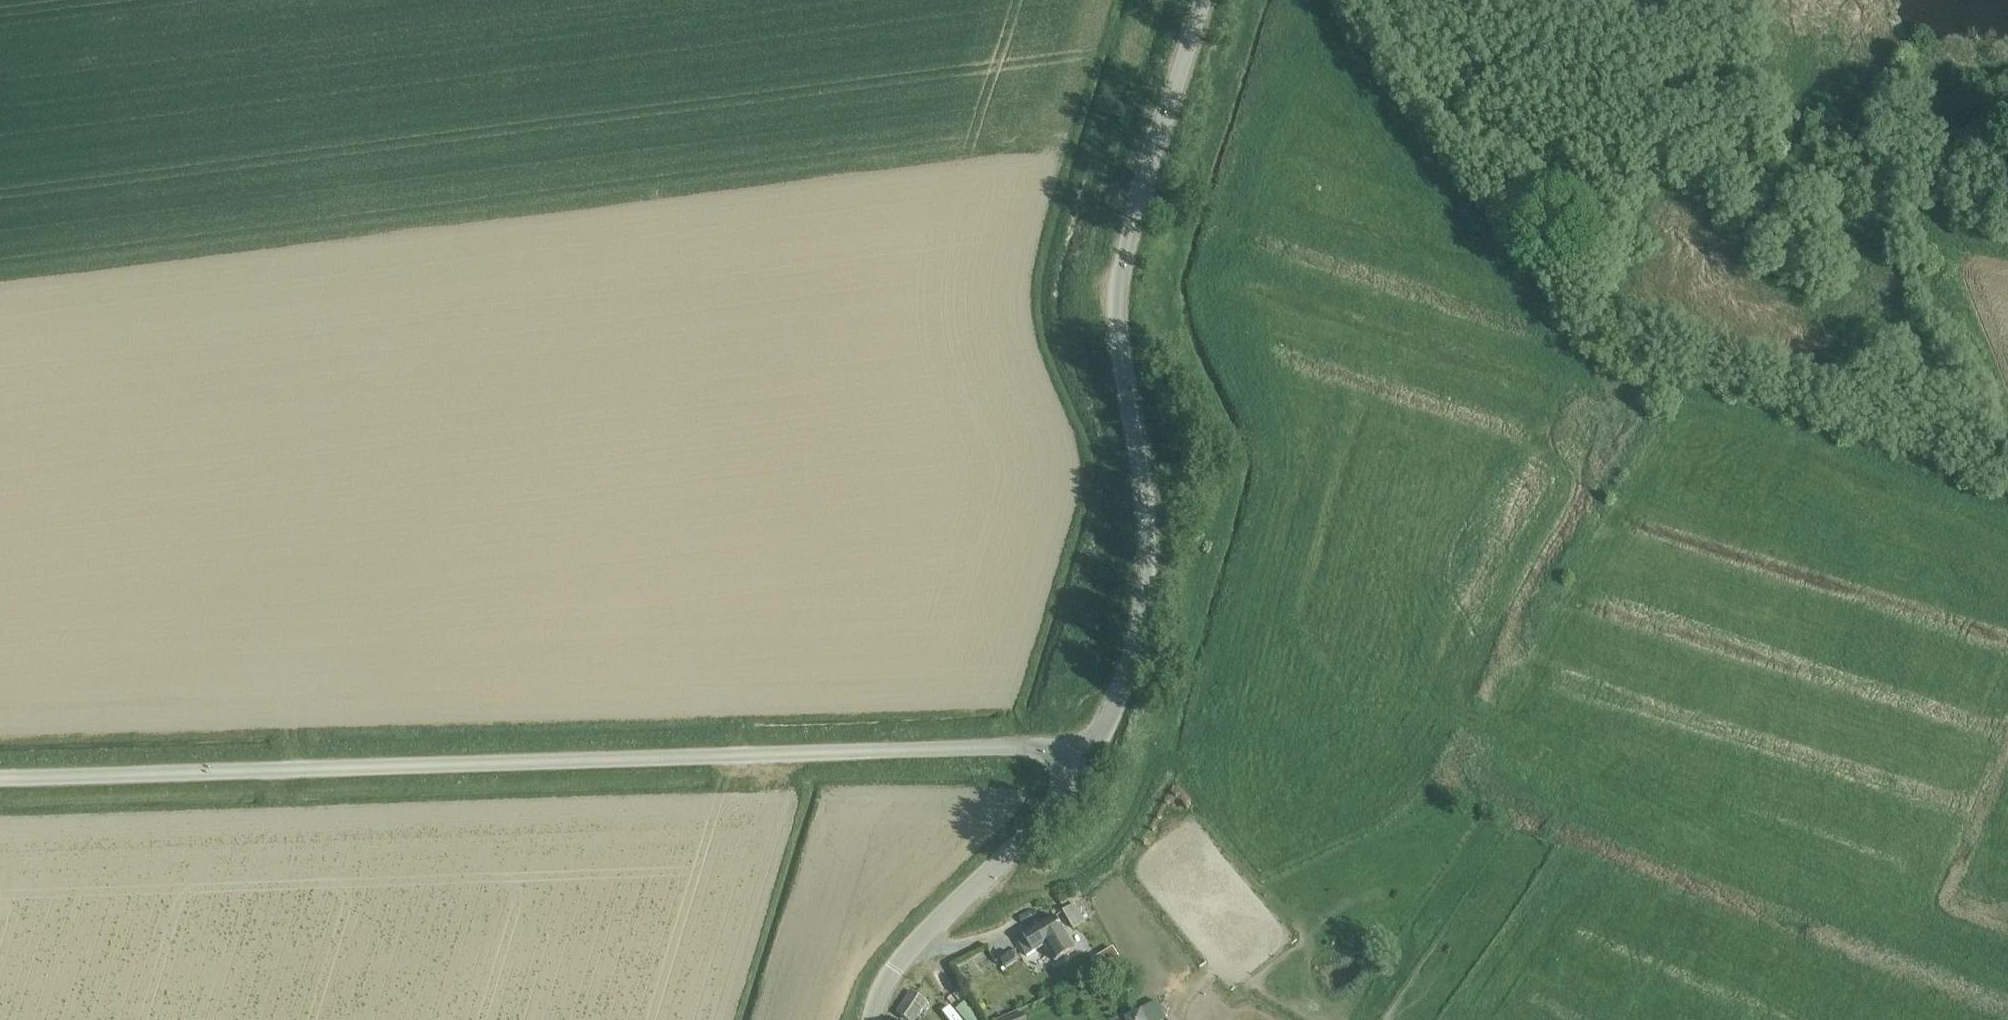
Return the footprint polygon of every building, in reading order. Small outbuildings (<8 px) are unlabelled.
[(1076,906),(1063,914),(1074,931),(1087,924),(1076,906)] [(1029,955),(1046,945),(1056,963),(1075,952),(1056,918),(1025,935),(1028,940),(1022,943),(1029,955)] [(1114,949),(1093,962),(1101,976),(1122,963),(1114,949)] [(1013,951),(1002,957),(1007,967),(1018,961),(1013,951)] [(896,1013),(905,1019),(917,1019),(928,1003),(910,991),(896,1013)] [(955,1010),(963,1019),(979,1019),(964,1003),(955,1010)] [(1023,1010),(998,1019),(1027,1019),(1023,1010)]
